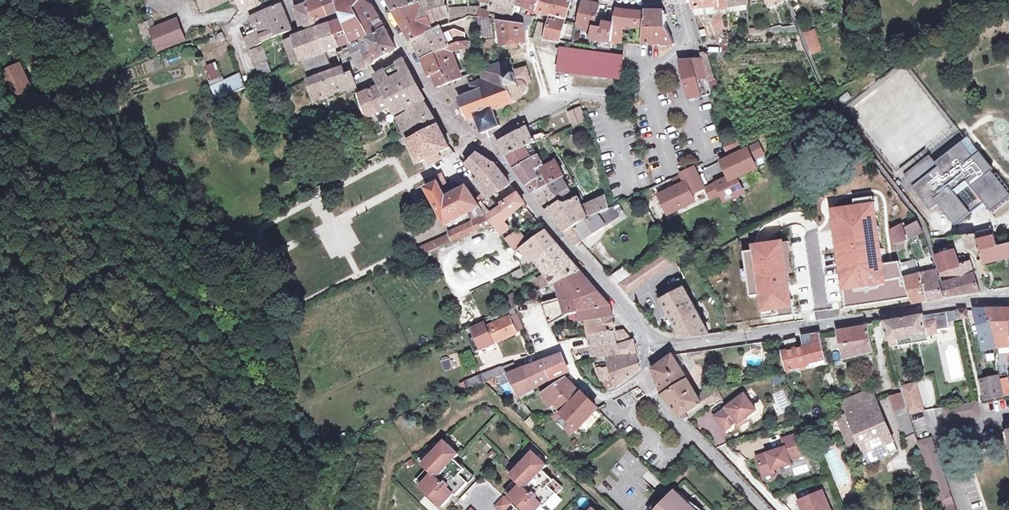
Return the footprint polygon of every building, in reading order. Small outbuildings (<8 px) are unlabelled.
[(206,11),(230,0),(201,0),(206,11)] [(237,0),(233,0),(238,13),(242,11),(237,0)] [(242,11),(243,12),(269,0),(237,0),(242,11)] [(282,4),(285,3),(284,0),(250,14),(258,33),(246,38),(250,49),(263,42),(291,30),(282,4)] [(326,17),(321,0),(317,0),(309,4),(315,21),(326,17)] [(326,17),(340,12),(336,0),(321,0),(326,17)] [(346,30),(363,22),(355,8),(362,0),(336,0),(340,12),(343,20),(346,30)] [(346,30),(351,43),(365,37),(385,27),(373,5),(365,0),(362,0),(355,8),(363,22),(346,30)] [(394,10),(419,1),(419,0),(388,0),(394,10)] [(414,40),(439,26),(451,22),(449,8),(447,9),(445,0),(425,0),(419,1),(394,10),(412,41),(414,40)] [(504,21),(512,23),(514,15),(517,5),(518,0),(489,0),(493,1),(491,10),(505,14),(504,21)] [(517,5),(536,11),(541,0),(518,0),(517,5)] [(557,0),(543,0),(538,12),(551,15),(553,15),(557,0)] [(553,15),(551,15),(549,24),(545,40),(573,44),(578,26),(578,24),(564,22),(571,0),(557,0),(553,15)] [(693,8),(716,6),(716,8),(725,8),(725,12),(730,11),(730,7),(729,0),(692,0),(693,8)] [(584,1),(578,24),(578,26),(594,30),(595,27),(601,5),(584,1)] [(307,24),(309,31),(318,29),(315,21),(309,4),(297,9),(300,22),(301,23),(302,24),(303,25),(305,25),(306,25),(307,24)] [(748,11),(747,4),(730,7),(730,11),(730,13),(748,11)] [(716,6),(693,8),(694,14),(725,12),(725,8),(716,8),(716,6)] [(470,8),(471,16),(477,17),(481,18),(481,12),(481,7),(470,8)] [(471,16),(470,8),(449,8),(451,22),(471,16)] [(616,9),(614,24),(612,42),(623,43),(621,26),(637,28),(639,12),(616,9)] [(665,11),(646,12),(643,44),(675,44),(668,31),(666,22),(665,11)] [(481,18),(492,19),(499,20),(502,21),(502,18),(490,16),(490,14),(481,12),(481,18)] [(533,19),(514,15),(512,23),(524,25),(531,26),(533,19)] [(480,40),(494,39),(492,19),(481,18),(477,17),(480,40)] [(152,30),(159,52),(186,40),(177,19),(152,30)] [(330,24),(339,48),(351,43),(346,30),(343,20),(330,24)] [(499,20),(501,46),(527,42),(524,25),(512,23),(504,21),(502,21),(499,20)] [(545,40),(549,24),(539,22),(534,38),(545,40)] [(594,30),(592,39),(597,40),(601,41),(600,48),(611,50),(612,42),(614,24),(605,22),(603,30),(595,27),(594,30)] [(326,52),(339,48),(330,24),(318,29),(326,52)] [(442,34),(439,26),(414,40),(419,50),(423,59),(435,54),(460,42),(466,42),(464,33),(454,29),(442,34)] [(799,33),(796,26),(782,28),(780,26),(771,28),(772,35),(799,33)] [(293,64),(301,61),(326,52),(318,29),(309,31),(295,36),(296,38),(285,42),(293,64)] [(369,62),(371,63),(372,64),(374,63),(376,62),(377,61),(378,59),(397,48),(386,29),(366,39),(371,51),(373,53),(366,58),(367,60),(369,62)] [(804,33),(811,54),(822,51),(815,30),(804,33)] [(363,67),(371,63),(369,62),(367,60),(366,58),(373,53),(371,51),(366,39),(351,45),(360,71),(364,70),(363,67)] [(460,42),(435,54),(443,71),(433,76),(435,83),(433,84),(435,86),(436,88),(462,79),(453,53),(469,47),(467,42),(466,42),(460,42)] [(333,71),(308,80),(307,80),(315,100),(356,86),(352,74),(360,71),(351,45),(350,45),(350,47),(343,49),(344,51),(338,53),(343,68),(333,71)] [(260,80),(271,74),(266,59),(267,59),(263,46),(251,51),(260,80)] [(558,70),(620,79),(623,57),(561,48),(558,70)] [(326,52),(301,61),(308,80),(333,71),(326,52)] [(715,80),(709,58),(708,55),(704,52),(702,53),(703,57),(708,81),(715,80)] [(443,71),(435,54),(423,59),(430,77),(433,76),(443,71)] [(703,57),(694,60),(679,61),(688,99),(712,94),(708,81),(703,57)] [(377,85),(378,87),(381,86),(387,97),(416,83),(404,60),(377,75),(380,84),(377,85)] [(460,98),(462,105),(465,112),(467,119),(475,116),(481,133),(499,126),(493,110),(515,102),(515,101),(525,94),(527,92),(528,90),(528,87),(528,85),(526,83),(531,81),(527,67),(515,71),(512,60),(481,70),(484,81),(472,85),(474,93),(460,98)] [(210,83),(221,80),(216,62),(205,65),(210,83)] [(16,104),(38,93),(23,64),(2,74),(16,104)] [(215,99),(245,87),(239,73),(209,85),(215,99)] [(416,83),(387,97),(391,106),(395,114),(423,100),(425,99),(416,83)] [(378,87),(369,91),(378,113),(391,106),(387,97),(381,86),(378,87)] [(378,113),(369,91),(359,95),(367,118),(375,114),(378,113)] [(423,100),(395,114),(404,130),(432,116),(423,100)] [(585,122),(581,107),(569,113),(574,126),(585,122)] [(377,120),(375,114),(367,118),(370,124),(377,120)] [(449,148),(438,125),(409,140),(419,162),(427,158),(429,163),(439,159),(437,154),(449,148)] [(496,143),(507,157),(532,144),(547,137),(544,133),(532,138),(527,127),(496,143)] [(376,136),(372,129),(363,134),(366,141),(376,136)] [(738,142),(722,148),(726,156),(717,160),(725,178),(704,187),(705,189),(710,200),(721,195),(724,202),(745,192),(739,177),(757,169),(754,160),(766,155),(759,140),(740,148),(738,142)] [(913,186),(931,209),(938,204),(954,225),(983,203),(991,212),(1008,198),(1008,193),(992,171),(994,170),(980,152),(973,157),(962,142),(935,162),(930,155),(905,174),(914,186),(913,186)] [(514,168),(537,155),(532,144),(507,157),(514,168)] [(923,151),(910,161),(914,165),(926,155),(923,151)] [(467,165),(479,177),(494,164),(478,154),(467,165)] [(543,166),(537,155),(514,168),(527,185),(539,178),(535,170),(538,168),(543,166)] [(555,162),(539,170),(548,185),(562,178),(564,177),(555,162)] [(488,198),(491,196),(500,189),(502,191),(510,184),(495,165),(494,164),(479,177),(475,181),(488,198)] [(676,184),(655,194),(666,216),(696,202),(693,195),(705,189),(704,187),(694,165),(678,173),(679,176),(673,179),(676,184)] [(533,193),(548,185),(539,170),(538,168),(535,170),(539,178),(527,185),(533,193)] [(433,185),(444,180),(441,174),(430,180),(433,185)] [(540,203),(568,188),(562,178),(548,185),(533,193),(540,203)] [(452,195),(444,180),(433,185),(426,188),(447,225),(468,213),(472,222),(476,231),(493,224),(487,215),(479,206),(467,187),(452,195)] [(547,211),(574,198),(568,188),(540,203),(547,211)] [(651,188),(643,193),(647,201),(655,196),(651,188)] [(877,193),(830,201),(843,285),(890,277),(877,193)] [(517,194),(502,205),(510,216),(525,204),(517,194)] [(487,215),(499,207),(491,196),(488,198),(479,206),(487,215)] [(578,196),(574,198),(547,211),(566,233),(588,219),(583,207),(578,196)] [(599,213),(610,209),(606,196),(594,202),(599,213)] [(594,202),(583,207),(588,219),(599,213),(594,202)] [(496,226),(503,221),(510,216),(502,205),(499,207),(487,215),(493,224),(496,226)] [(613,207),(610,209),(599,213),(588,219),(566,233),(576,246),(619,217),(613,207)] [(503,221),(496,226),(502,235),(509,229),(503,221)] [(450,235),(423,247),(426,254),(476,231),(472,222),(449,233),(450,235)] [(906,228),(909,238),(922,232),(918,222),(906,228)] [(894,244),(905,240),(901,225),(890,230),(894,244)] [(967,247),(968,248),(978,247),(982,259),(984,263),(1008,257),(1008,244),(998,246),(993,230),(974,234),(974,236),(965,237),(967,247)] [(506,240),(515,252),(528,244),(518,231),(506,240)] [(543,288),(557,282),(579,271),(570,261),(545,232),(528,244),(515,252),(526,275),(539,265),(546,274),(538,280),(543,288)] [(967,247),(965,237),(955,238),(957,246),(967,247)] [(742,281),(746,280),(748,296),(757,295),(759,312),(792,308),(787,272),(791,272),(787,242),(782,243),(781,239),(749,244),(750,250),(742,251),(744,269),(740,269),(742,281)] [(905,240),(894,244),(896,250),(904,248),(905,240)] [(426,254),(423,247),(414,251),(417,258),(426,254)] [(632,275),(617,285),(626,295),(675,261),(668,250),(632,275)] [(936,258),(941,272),(959,266),(954,252),(936,258)] [(458,273),(466,291),(503,273),(494,255),(458,273)] [(988,277),(987,271),(984,263),(982,259),(978,261),(983,278),(988,277)] [(905,278),(921,274),(917,262),(906,265),(908,274),(904,274),(905,278)] [(959,266),(941,272),(944,284),(975,274),(971,262),(959,266)] [(617,285),(632,275),(626,266),(610,277),(617,285)] [(579,271),(557,282),(562,300),(543,306),(550,324),(553,322),(565,315),(580,312),(578,299),(597,293),(579,271)] [(936,271),(921,274),(928,301),(932,300),(937,299),(944,298),(936,271)] [(915,304),(920,303),(928,301),(921,274),(905,278),(913,304),(915,304)] [(980,293),(975,274),(944,284),(947,297),(980,293)] [(709,334),(682,285),(656,299),(678,339),(709,334)] [(610,307),(597,293),(578,299),(580,312),(582,325),(587,324),(589,336),(606,333),(615,331),(610,307)] [(495,323),(509,317),(517,313),(514,307),(511,308),(492,317),(495,323)] [(1006,309),(998,309),(988,310),(995,348),(1008,346),(1008,332),(1006,309)] [(956,310),(947,312),(949,323),(958,321),(956,310)] [(965,310),(958,310),(960,319),(968,318),(967,310),(965,310)] [(983,350),(995,348),(988,310),(981,310),(975,310),(983,350)] [(947,312),(934,314),(937,329),(950,327),(949,323),(947,312)] [(517,313),(509,317),(516,333),(524,330),(517,313)] [(934,314),(924,316),(924,315),(908,318),(883,322),(883,324),(883,325),(884,325),(885,326),(888,341),(890,340),(899,339),(900,345),(929,340),(928,334),(937,333),(934,314)] [(516,333),(509,317),(495,323),(486,327),(484,323),(471,328),(481,349),(516,333)] [(868,326),(859,327),(853,328),(837,331),(844,359),(872,352),(868,326)] [(624,329),(615,331),(606,333),(610,352),(612,359),(636,354),(635,347),(633,340),(624,329)] [(606,333),(589,336),(591,354),(610,352),(606,333)] [(802,336),(805,346),(822,342),(820,333),(804,336),(802,336)] [(795,338),(783,341),(786,351),(782,352),(787,373),(827,364),(822,342),(805,346),(798,348),(795,338)] [(704,351),(689,353),(690,360),(705,358),(704,351)] [(550,374),(568,367),(562,354),(525,368),(524,367),(515,370),(508,373),(521,396),(552,379),(550,374)] [(640,370),(638,363),(636,354),(612,359),(614,368),(600,371),(599,368),(594,369),(594,372),(605,389),(617,385),(640,370)] [(671,404),(675,409),(685,420),(705,408),(672,355),(653,369),(663,395),(671,404)] [(513,363),(502,367),(504,375),(508,373),(515,370),(513,363)] [(488,381),(504,375),(502,367),(485,373),(488,381)] [(569,370),(568,367),(550,374),(552,379),(569,370)] [(478,376),(459,382),(461,389),(480,383),(478,376)] [(542,394),(552,408),(555,406),(559,410),(562,413),(582,393),(574,385),(567,377),(542,394)] [(999,377),(981,380),(985,400),(1003,397),(999,377)] [(906,406),(909,416),(925,412),(916,385),(901,390),(906,406)] [(637,400),(638,399),(645,395),(641,392),(638,388),(632,391),(637,400)] [(842,402),(847,413),(877,401),(872,389),(842,402)] [(709,405),(719,399),(715,392),(711,394),(708,390),(702,393),(709,405)] [(578,429),(597,409),(590,401),(582,393),(562,413),(568,420),(564,424),(572,432),(577,428),(578,429)] [(744,393),(714,415),(725,430),(735,422),(737,421),(738,422),(744,418),(756,409),(744,393)] [(993,400),(994,408),(1005,408),(1005,400),(993,400)] [(897,451),(877,401),(847,413),(838,417),(852,446),(860,441),(870,463),(897,451)] [(945,423),(981,417),(978,402),(942,409),(945,423)] [(918,441),(909,416),(906,406),(894,409),(904,438),(907,446),(918,441)] [(737,421),(735,422),(738,426),(746,420),(744,418),(738,422),(737,421)] [(785,446),(757,455),(763,475),(774,472),(773,468),(791,463),(789,458),(803,453),(796,433),(782,438),(785,446)] [(918,441),(941,509),(956,509),(932,437),(918,441)] [(431,474),(419,486),(441,507),(449,499),(446,496),(450,491),(455,496),(467,483),(458,475),(464,469),(453,459),(458,454),(443,440),(421,464),(426,469),(431,474)] [(510,475),(514,480),(520,484),(509,497),(523,509),(537,509),(542,505),(544,507),(556,494),(547,486),(552,480),(542,470),(546,465),(532,451),(510,475)] [(426,469),(414,481),(419,486),(431,474),(426,469)] [(464,469),(458,475),(467,483),(472,477),(464,469)] [(514,480),(503,492),(509,497),(520,484),(514,480)] [(552,480),(547,486),(556,494),(561,488),(552,480)] [(797,499),(802,509),(806,507),(807,509),(830,509),(821,488),(797,499)] [(658,509),(692,509),(690,509),(692,507),(685,502),(684,504),(673,494),(666,501),(665,501),(659,507),(660,508),(658,509)] [(495,508),(498,509),(506,509),(511,505),(504,498),(495,508)]
